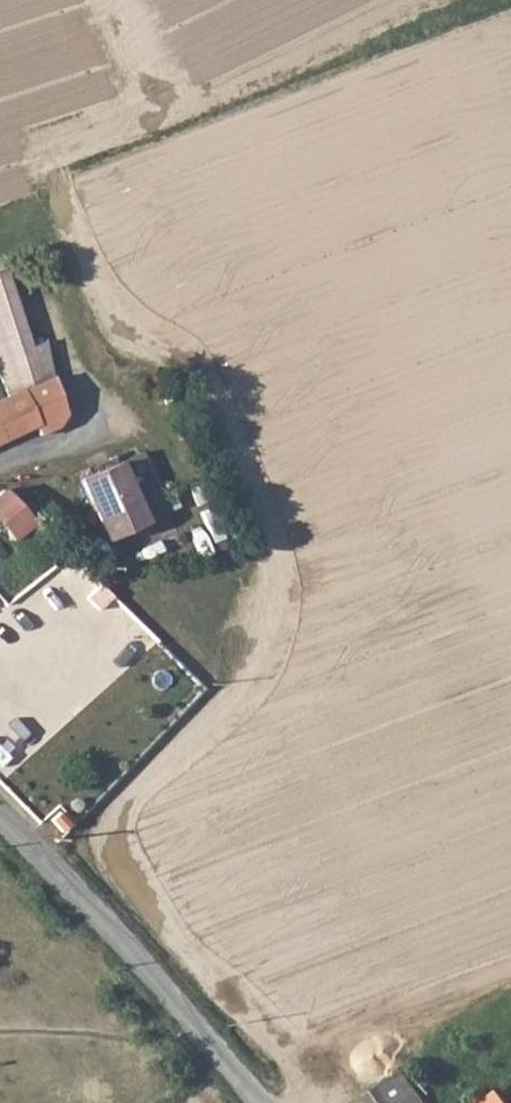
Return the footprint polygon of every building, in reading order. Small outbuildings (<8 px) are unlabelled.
[(0,363),(0,390),(0,391),(5,400),(53,381),(42,343),(0,363)] [(24,431),(29,441),(56,430),(65,421),(53,381),(5,400),(0,403),(0,442),(24,431)] [(118,466),(77,486),(103,542),(145,522),(118,466)] [(0,494),(0,551),(29,527),(2,493),(0,494)] [(98,611),(112,599),(99,586),(87,601),(98,611)] [(401,1075),(361,1102),(424,1102),(401,1075)]
